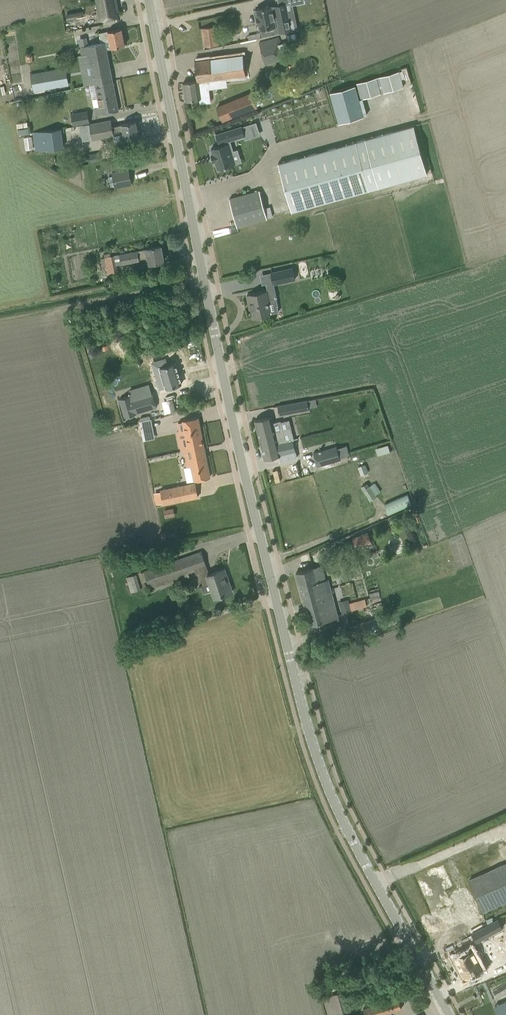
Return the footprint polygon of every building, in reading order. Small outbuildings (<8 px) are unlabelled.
[(101,19),(118,16),(115,0),(97,0),(101,19)] [(291,30),(286,4),(274,6),(274,7),(272,7),(271,6),(269,6),(267,6),(265,7),(256,9),(256,10),(254,11),(255,17),(257,16),(260,29),(278,26),(280,33),(291,30)] [(202,28),(204,47),(218,45),(216,26),(202,28)] [(121,28),(100,33),(102,43),(105,43),(106,49),(125,45),(121,28)] [(278,37),(259,43),(265,64),(284,59),(278,37)] [(92,74),(94,84),(112,80),(105,43),(102,43),(81,48),(83,55),(81,56),(83,69),(88,68),(89,75),(92,74)] [(197,80),(183,82),(185,100),(195,99),(199,98),(200,103),(210,102),(209,89),(207,81),(226,78),(246,75),(244,64),(243,54),(194,60),(197,80)] [(66,68),(30,74),(33,91),(68,85),(66,68)] [(399,71),(378,77),(382,93),(403,87),(399,71)] [(378,77),(356,83),(361,99),(382,93),(378,77)] [(96,115),(119,111),(112,80),(94,84),(97,98),(89,99),(91,108),(95,107),(96,115)] [(364,116),(355,85),(330,92),(339,123),(364,116)] [(252,93),(218,107),(224,122),(257,109),(258,108),(252,93)] [(83,116),(72,118),(74,126),(85,124),(83,116)] [(140,135),(139,130),(137,129),(136,122),(112,126),(111,120),(101,122),(90,124),(93,140),(113,136),(115,143),(129,140),(139,138),(139,137),(140,135)] [(278,163),(291,212),(427,174),(413,125),(278,163)] [(225,166),(235,163),(228,141),(245,135),(242,126),(216,134),(219,144),(219,143),(220,145),(211,148),(213,153),(211,154),(213,162),(215,161),(217,169),(220,168),(220,169),(222,169),(224,169),(225,168),(225,166)] [(64,147),(63,137),(61,129),(33,132),(33,133),(36,151),(64,147)] [(23,133),(24,149),(33,149),(31,132),(23,133)] [(98,152),(89,154),(91,162),(100,160),(98,152)] [(112,172),(115,188),(131,184),(128,169),(112,172)] [(264,208),(259,190),(229,199),(237,227),(267,219),(267,218),(264,208)] [(270,207),(264,208),(267,218),(272,216),(270,207)] [(161,246),(120,254),(122,265),(141,261),(140,259),(148,257),(150,264),(164,262),(161,246)] [(104,258),(109,281),(120,279),(115,255),(104,258)] [(292,267),(271,272),(273,284),(295,279),(292,267)] [(256,293),(247,295),(249,305),(251,304),(252,309),(254,317),(270,314),(270,313),(279,311),(276,297),(270,298),(269,290),(256,293)] [(186,353),(195,351),(193,342),(183,344),(186,353)] [(167,362),(155,366),(160,381),(164,380),(166,389),(182,384),(175,363),(168,366),(167,362)] [(156,407),(152,392),(132,399),(131,395),(119,399),(125,417),(136,414),(136,413),(156,407)] [(307,400),(289,403),(291,413),(309,410),(307,400)] [(255,420),(265,459),(289,453),(288,452),(296,450),(293,439),(285,441),(280,421),(272,423),(271,416),(255,420)] [(183,421),(178,422),(181,437),(185,436),(188,450),(185,450),(188,463),(186,463),(187,467),(184,468),(187,482),(210,477),(197,417),(182,420),(183,421)] [(138,419),(139,439),(152,438),(151,418),(138,419)] [(337,446),(313,453),(317,466),(340,460),(337,446)] [(163,504),(188,499),(185,484),(160,489),(163,504)] [(376,497),(375,495),(369,487),(364,490),(370,500),(376,497)] [(383,503),(387,513),(409,503),(405,493),(383,503)] [(368,532),(352,538),(356,547),(369,541),(371,541),(368,532)] [(144,571),(139,573),(144,588),(149,586),(151,591),(189,578),(187,573),(195,570),(200,585),(199,585),(199,587),(200,586),(201,587),(203,593),(212,590),(215,598),(232,592),(224,569),(209,574),(201,551),(191,555),(144,571)] [(334,624),(340,622),(328,579),(318,582),(314,568),(296,573),(312,633),(334,627),(334,624)] [(126,577),(131,593),(141,589),(136,574),(126,577)] [(372,592),(369,593),(372,603),(381,601),(381,600),(378,589),(371,590),(372,592)] [(353,604),(341,608),(343,614),(355,611),(353,604)] [(372,631),(369,620),(356,623),(356,624),(350,626),(353,636),(372,631)] [(469,878),(483,911),(505,901),(505,862),(469,878)] [(424,887),(415,891),(423,908),(424,907),(431,922),(447,914),(446,913),(454,910),(445,892),(441,894),(435,881),(423,886),(424,887)] [(498,919),(471,933),(476,942),(503,927),(498,919)] [(461,951),(453,956),(465,978),(467,977),(468,980),(476,976),(474,973),(482,969),(470,945),(460,950),(461,951)] [(329,1014),(342,1014),(353,1012),(346,989),(323,996),(329,1014)] [(365,1014),(382,1014),(386,1014),(385,1013),(401,1008),(398,998),(364,1009),(365,1014)] [(499,1014),(505,1014),(505,1001),(495,1005),(499,1014)]
